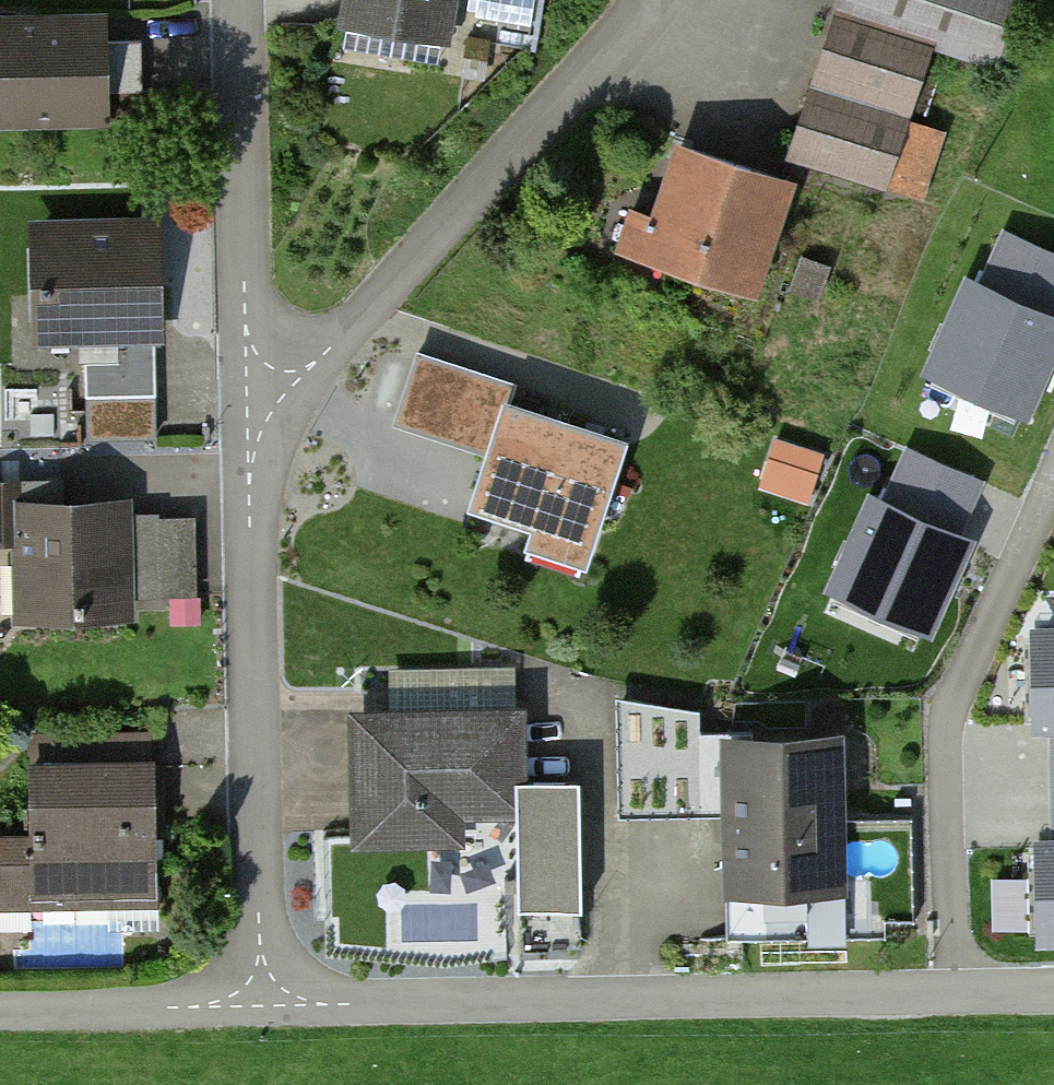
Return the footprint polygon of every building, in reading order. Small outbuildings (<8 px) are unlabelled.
[(342,16),(450,33),(455,0),(344,0),(342,16)] [(1019,0),(849,0),(797,166),(882,193),(850,295),(910,314),(942,215),(921,208),(941,145),(897,131),(921,56),(1003,81),(1028,3),(1019,0)] [(114,120),(114,19),(0,19),(0,120),(114,120)] [(759,293),(792,178),(676,144),(643,259),(759,293)] [(85,408),(157,408),(155,218),(37,219),(38,321),(84,321),(85,408)] [(931,367),(1026,408),(1053,344),(1053,325),(1045,321),(1053,301),(1053,257),(1011,239),(988,291),(968,282),(931,367)] [(531,474),(565,359),(448,326),(415,440),(531,474)] [(872,498),(835,582),(930,623),(965,543),(949,536),(974,479),(915,453),(892,506),(872,498)] [(126,596),(193,596),(193,521),(124,521),(21,522),(21,616),(126,616),(126,596)] [(1010,764),(1053,763),(1053,649),(1008,649),(1010,764)] [(623,700),(623,808),(700,808),(700,701),(623,700)] [(350,728),(350,848),(452,849),(452,821),(511,822),(510,925),(578,925),(579,784),(518,784),(518,729),(350,728)] [(851,898),(851,737),(723,737),(723,899),(851,898)] [(150,754),(33,756),(34,842),(0,842),(0,901),(152,899),(150,754)] [(1014,933),(1053,933),(1053,818),(1012,819),(1014,933)]
